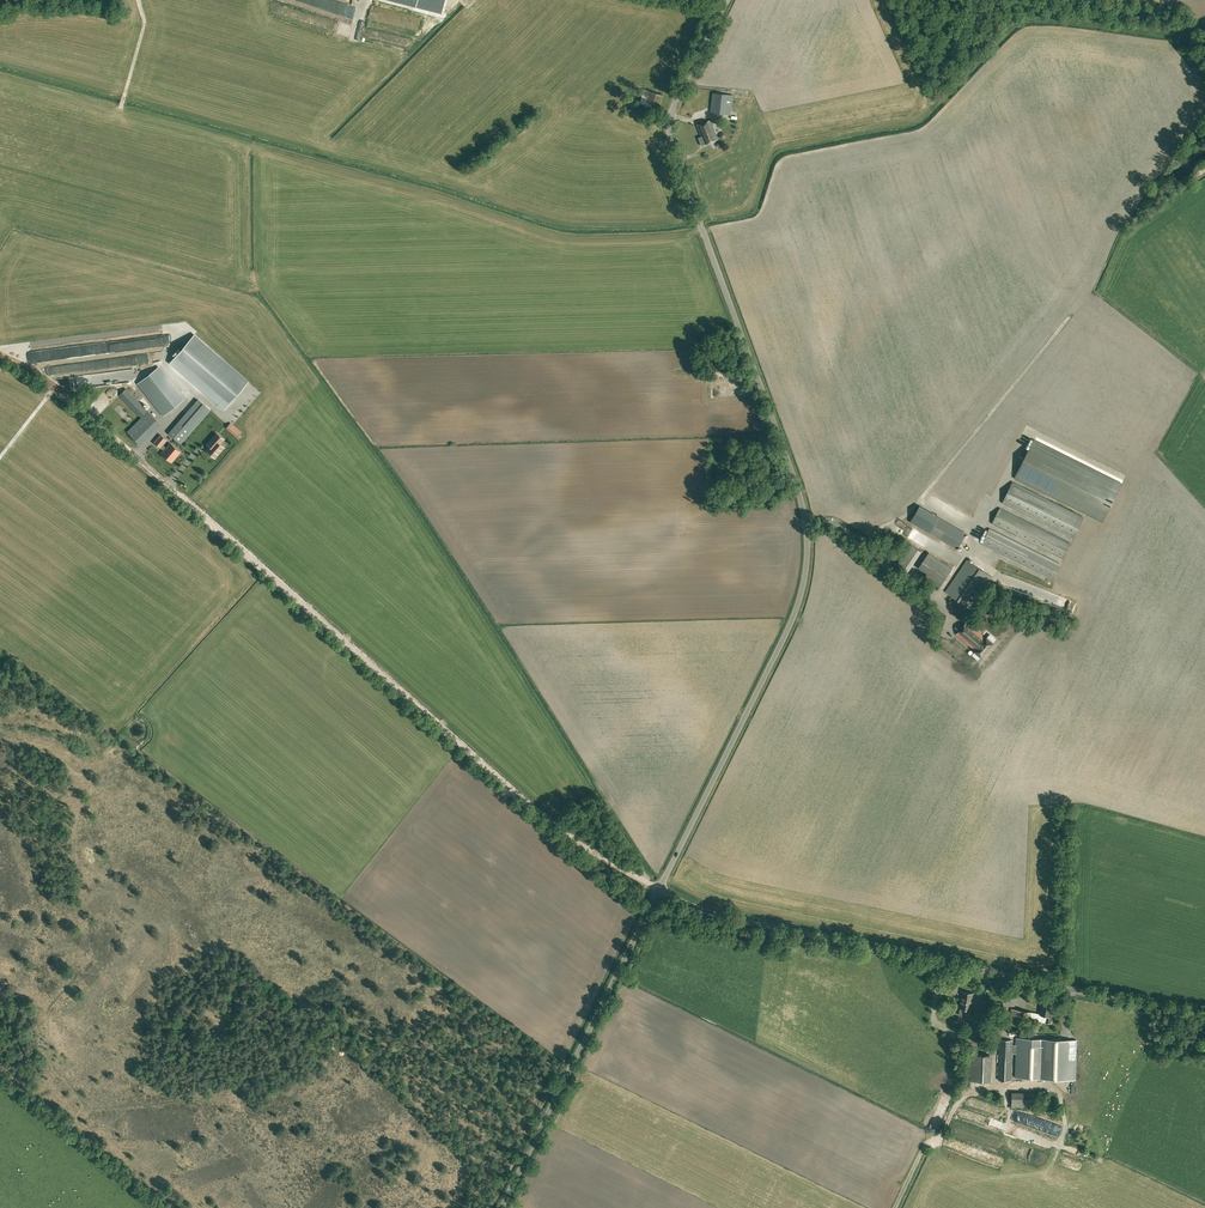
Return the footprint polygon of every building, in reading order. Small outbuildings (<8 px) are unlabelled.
[(415,7),(442,14),(445,0),(417,0),(415,7)] [(663,95),(643,89),(640,103),(659,109),(663,95)] [(731,115),(733,95),(713,92),(711,113),(731,115)] [(701,145),(718,139),(715,131),(715,132),(710,120),(697,125),(701,137),(698,138),(701,145)] [(224,409),(248,381),(195,334),(170,362),(224,409)] [(697,367),(706,367),(706,351),(697,351),(697,367)] [(138,383),(158,409),(163,416),(184,399),(158,367),(138,383)] [(141,417),(148,410),(126,388),(119,395),(141,417)] [(210,410),(198,399),(168,433),(181,444),(210,410)] [(160,423),(149,412),(128,433),(139,444),(160,423)] [(237,437),(241,432),(233,425),(231,423),(226,428),(237,437)] [(215,457),(223,447),(219,443),(223,439),(217,433),(207,444),(211,446),(207,450),(215,457)] [(161,449),(161,448),(163,446),(168,441),(161,435),(154,443),(161,449)] [(1121,483),(1034,440),(1015,478),(1102,521),(1121,483)] [(163,446),(161,448),(164,451),(161,454),(172,464),(181,453),(171,443),(167,448),(163,446)] [(1083,518),(1013,483),(1003,503),(1073,538),(1083,518)] [(920,506),(911,521),(957,549),(966,534),(938,517),(920,506)] [(1071,544),(1000,509),(993,524),(1063,558),(1071,544)] [(983,544),(1053,579),(1060,564),(990,530),(983,544)] [(898,564),(908,571),(921,551),(911,545),(898,564)] [(924,577),(939,587),(952,568),(929,552),(925,558),(926,559),(920,569),(926,573),(924,577)] [(971,609),(993,577),(967,560),(946,591),(971,609)] [(982,656),(993,643),(986,637),(968,621),(957,634),(975,650),(975,651),(982,656)] [(937,660),(958,679),(962,674),(940,656),(937,660)] [(960,1008),(959,1014),(965,1015),(965,1013),(970,1014),(972,1005),(970,1004),(972,998),(973,998),(973,993),(963,991),(960,1008)] [(1003,1010),(1004,1002),(989,1001),(988,1010),(1003,1010)] [(1051,1016),(1053,1007),(1042,1004),(1040,1013),(1017,1009),(1012,1008),(1008,1030),(1013,1031),(1028,1034),(1031,1017),(1039,1018),(1039,1020),(1046,1022),(1046,1021),(1051,1022),(1052,1016),(1051,1016)] [(1000,1039),(998,1080),(1011,1080),(1012,1053),(1016,1053),(1015,1077),(1047,1078),(1074,1079),(1075,1040),(1016,1037),(1015,1044),(1012,1044),(1013,1040),(1000,1039)] [(992,1055),(971,1054),(970,1081),(991,1081),(992,1055)]
